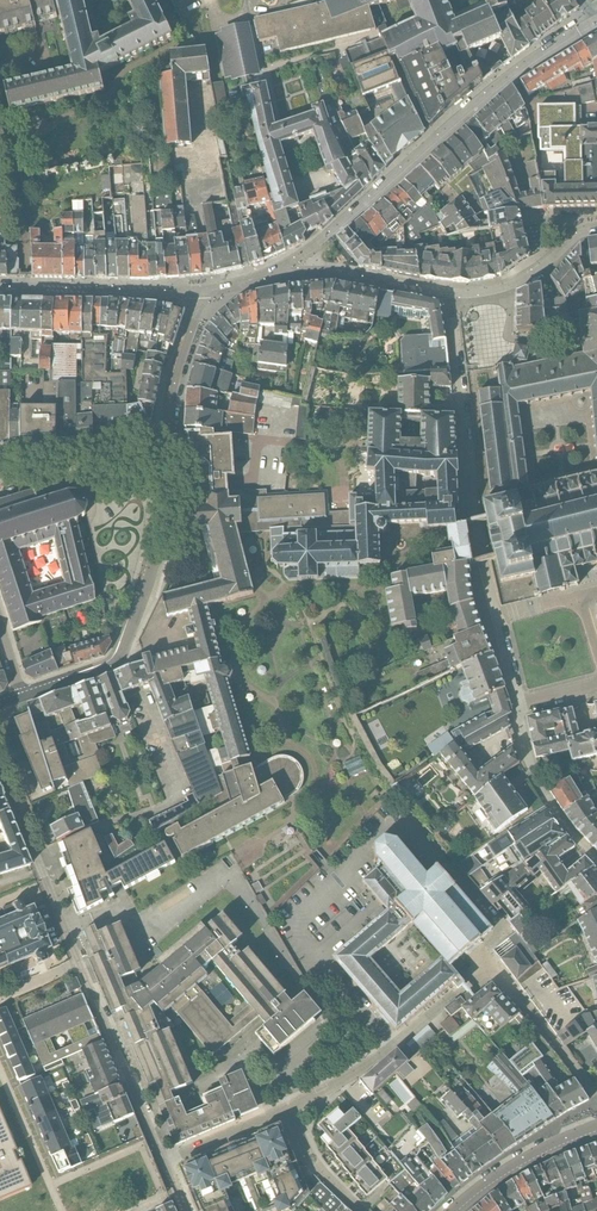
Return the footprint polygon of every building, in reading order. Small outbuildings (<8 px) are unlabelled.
[(105,91),(101,74),(120,65),(120,64),(173,37),(155,0),(127,0),(135,17),(129,19),(131,23),(133,27),(101,43),(100,37),(94,39),(85,0),(0,0),(0,35),(2,35),(37,27),(36,22),(58,17),(57,12),(59,11),(73,69),(5,86),(11,113),(105,91)] [(325,3),(331,21),(368,7),(376,30),(378,29),(386,26),(387,25),(380,6),(397,0),(334,0),(325,3)] [(529,45),(516,24),(510,11),(501,17),(498,11),(508,6),(504,0),(483,0),(484,2),(453,15),(447,0),(408,0),(416,22),(424,19),(433,38),(435,37),(449,31),(457,49),(469,76),(476,73),(475,70),(477,68),(470,52),(501,39),(512,60),(512,59),(513,60),(514,59),(514,58),(528,48),(529,48),(530,47),(530,46),(529,45)] [(557,24),(579,9),(573,0),(541,0),(541,1),(549,13),(557,24)] [(557,24),(549,13),(541,1),(532,8),(526,11),(525,12),(528,17),(540,37),(549,30),(557,24)] [(260,42),(277,38),(281,53),(377,31),(376,30),(368,7),(331,21),(325,3),(318,5),(313,6),(288,12),(255,19),(260,42)] [(535,41),(540,37),(528,17),(522,20),(535,41)] [(446,112),(470,91),(483,81),(480,74),(477,68),(475,70),(476,73),(469,76),(465,78),(463,73),(458,75),(460,80),(455,82),(443,55),(457,49),(449,31),(435,37),(433,38),(424,19),(416,22),(389,34),(386,26),(378,29),(381,37),(382,37),(389,52),(392,59),(397,57),(400,65),(416,103),(417,102),(429,129),(446,112)] [(529,45),(535,41),(522,20),(516,24),(529,45)] [(250,78),(261,76),(250,23),(221,30),(222,33),(216,34),(225,80),(231,78),(232,82),(243,79),(250,78)] [(596,61),(596,36),(583,45),(593,64),(596,61)] [(584,71),(594,65),(593,64),(583,45),(573,51),(581,65),(584,71)] [(166,147),(193,145),(187,78),(211,75),(207,49),(170,52),(172,63),(159,64),(166,147)] [(564,75),(581,65),(573,51),(556,61),(538,72),(521,82),(530,96),(547,86),(564,75)] [(425,132),(409,100),(401,82),(392,59),(389,52),(353,66),(364,96),(391,86),(400,106),(372,127),(366,131),(386,167),(394,160),(393,158),(398,154),(398,155),(417,139),(418,139),(419,138),(425,132)] [(502,67),(500,63),(490,70),(490,69),(487,69),(480,74),(483,81),(494,73),(502,67)] [(266,174),(268,181),(266,182),(271,202),(275,215),(287,211),(299,207),(304,222),(301,223),(307,236),(307,235),(308,235),(318,229),(319,229),(320,229),(320,230),(321,230),(322,229),(323,228),(364,190),(348,161),(347,158),(339,142),(332,126),(324,104),(312,108),(314,114),(277,127),(267,84),(252,87),(250,78),(243,79),(245,88),(241,89),(244,101),(248,100),(248,101),(245,102),(247,107),(249,106),(251,115),(249,115),(250,121),(253,120),(261,153),(258,154),(260,159),(263,159),(265,168),(262,168),(264,174),(266,174)] [(591,81),(592,84),(579,88),(582,105),(596,102),(596,103),(596,80),(591,81)] [(218,111),(229,108),(223,82),(212,84),(218,111)] [(364,190),(373,182),(355,152),(350,141),(340,119),(336,109),(325,82),(317,84),(324,104),(332,126),(339,142),(347,158),(348,161),(364,190)] [(512,118),(513,120),(514,120),(518,130),(526,123),(522,112),(526,109),(512,87),(500,98),(513,117),(512,118)] [(387,168),(386,167),(366,131),(365,131),(358,116),(369,110),(360,90),(346,96),(355,114),(346,117),(341,107),(336,109),(340,119),(350,141),(366,134),(369,142),(355,152),(373,182),(387,168)] [(511,122),(513,120),(512,118),(513,117),(500,98),(488,109),(501,127),(502,130),(507,139),(511,136),(515,142),(520,139),(511,122)] [(543,208),(543,209),(596,208),(596,129),(582,129),(582,106),(538,106),(539,140),(541,142),(541,152),(564,152),(565,189),(557,188),(556,173),(539,174),(540,180),(543,208)] [(498,150),(506,146),(498,133),(502,130),(501,127),(488,109),(475,120),(498,150)] [(502,155),(498,150),(475,120),(466,129),(483,153),(484,152),(489,161),(488,161),(489,163),(493,162),(492,159),(502,155)] [(452,182),(465,197),(475,190),(469,176),(478,172),(483,170),(491,166),(489,163),(488,161),(489,161),(484,152),(483,153),(466,129),(454,139),(445,148),(445,147),(433,158),(422,167),(420,169),(436,185),(441,191),(451,181),(452,182)] [(543,208),(540,180),(530,181),(531,193),(521,195),(506,154),(509,152),(506,146),(498,150),(502,155),(492,159),(493,162),(489,163),(491,166),(483,170),(493,192),(502,188),(504,191),(518,207),(523,208),(534,209),(543,208)] [(47,160),(48,169),(57,168),(56,159),(47,160)] [(427,204),(432,199),(427,193),(436,185),(420,169),(405,182),(427,204)] [(112,184),(112,173),(103,172),(103,184),(112,184)] [(475,190),(480,202),(484,212),(485,215),(487,215),(519,212),(518,207),(504,191),(502,188),(493,192),(495,195),(485,200),(478,172),(469,176),(475,190)] [(253,180),(259,205),(271,202),(266,182),(265,178),(253,180)] [(243,183),(244,186),(249,207),(259,205),(253,180),(243,183)] [(420,211),(427,204),(405,182),(398,188),(420,211)] [(244,186),(233,188),(237,211),(238,211),(247,209),(246,209),(249,208),(249,207),(244,186)] [(413,218),(420,211),(398,188),(391,194),(413,218)] [(480,202),(475,190),(465,197),(437,217),(441,225),(445,231),(475,215),(484,212),(480,202)] [(168,279),(180,278),(176,247),(173,212),(172,207),(171,194),(166,195),(153,196),(154,209),(161,208),(165,248),(168,279)] [(406,224),(413,218),(391,194),(383,201),(406,224)] [(149,246),(147,213),(145,197),(132,197),(135,235),(137,235),(138,240),(128,240),(131,280),(151,280),(149,246)] [(74,214),(74,217),(75,235),(85,236),(85,217),(84,199),(73,200),(74,214)] [(119,279),(131,280),(128,240),(128,236),(124,199),(113,200),(115,218),(117,241),(119,279)] [(421,278),(416,248),(414,242),(422,239),(420,235),(441,225),(437,217),(432,199),(427,204),(420,211),(413,218),(406,224),(393,235),(382,245),(377,249),(380,256),(382,272),(399,275),(421,278)] [(393,235),(406,224),(383,201),(372,210),(393,235)] [(237,247),(230,248),(229,247),(225,248),(223,234),(218,235),(215,217),(230,214),(228,202),(212,204),(212,203),(203,205),(208,235),(215,274),(225,272),(231,271),(235,270),(242,268),(237,247)] [(192,277),(185,217),(184,207),(172,207),(173,212),(176,247),(180,278),(192,277)] [(159,279),(168,279),(165,248),(161,208),(154,209),(154,212),(157,241),(157,246),(159,279)] [(382,245),(393,235),(372,210),(360,220),(382,245)] [(307,237),(307,236),(301,223),(292,228),(287,211),(275,215),(274,215),(276,220),(277,224),(286,251),(306,241),(304,239),(307,237)] [(97,279),(108,279),(107,242),(105,212),(93,213),(95,233),(96,236),(96,243),(95,243),(96,248),(97,279)] [(151,280),(159,279),(157,246),(157,241),(154,212),(147,213),(149,246),(151,280)] [(480,222),(481,230),(490,229),(490,231),(500,230),(500,231),(523,227),(519,212),(487,215),(488,221),(480,222)] [(74,217),(74,214),(63,214),(63,220),(63,230),(63,235),(75,235),(74,217)] [(203,276),(199,236),(195,215),(185,217),(192,277),(193,277),(193,276),(202,276),(203,276)] [(448,237),(481,230),(480,222),(475,215),(445,231),(448,237)] [(370,256),(377,249),(382,245),(360,220),(348,230),(370,256)] [(277,255),(286,251),(277,224),(269,228),(267,221),(254,226),(264,261),(277,255)] [(250,266),(264,261),(254,226),(253,222),(241,225),(242,227),(250,266)] [(242,268),(250,266),(242,227),(233,229),(237,247),(242,268)] [(496,251),(527,244),(523,227),(500,231),(502,240),(494,241),(496,251)] [(34,278),(64,278),(64,243),(63,235),(63,230),(55,231),(55,247),(42,247),(41,231),(40,231),(40,230),(31,231),(33,250),(34,275),(34,278)] [(380,256),(377,249),(370,256),(348,230),(338,239),(361,267),(382,272),(380,256)] [(64,278),(76,279),(76,249),(75,235),(63,235),(64,243),(64,278)] [(76,279),(86,279),(85,249),(85,236),(75,235),(76,249),(76,279)] [(210,275),(215,274),(208,235),(199,236),(203,276),(204,276),(204,275),(209,275),(209,276),(210,275)] [(86,279),(97,279),(96,248),(95,243),(96,243),(96,236),(85,236),(85,249),(86,279)] [(589,240),(589,241),(591,267),(594,266),(594,261),(596,261),(596,240),(589,240)] [(108,279),(119,279),(117,241),(116,242),(107,242),(108,279)] [(494,277),(500,276),(496,251),(494,241),(492,241),(493,245),(486,247),(487,251),(481,252),(485,280),(494,279),(494,277)] [(590,267),(591,267),(589,241),(581,245),(584,267),(590,267)] [(8,277),(6,246),(6,244),(0,244),(0,276),(8,277)] [(496,251),(500,276),(501,277),(526,259),(529,251),(527,244),(496,251)] [(592,278),(590,267),(584,267),(581,245),(566,262),(582,282),(586,280),(592,278)] [(34,278),(34,275),(22,275),(22,270),(19,270),(20,260),(18,258),(18,247),(6,246),(8,277),(34,278)] [(437,280),(438,280),(433,249),(424,251),(424,247),(416,248),(421,278),(422,278),(426,279),(436,280),(437,280)] [(454,282),(455,282),(449,252),(449,250),(440,252),(440,248),(433,249),(438,280),(454,282)] [(470,283),(485,280),(481,252),(480,248),(471,249),(471,252),(465,252),(470,283)] [(469,283),(470,283),(465,252),(457,254),(456,250),(449,252),(455,282),(459,283),(469,283)] [(594,261),(594,266),(591,267),(590,267),(592,278),(586,280),(586,299),(596,297),(596,261),(594,261)] [(581,283),(582,282),(566,262),(551,279),(565,298),(566,300),(567,299),(581,283)] [(322,312),(327,311),(337,283),(337,282),(323,283),(324,303),(322,312)] [(346,319),(351,286),(337,283),(327,311),(324,322),(318,321),(319,319),(311,317),(307,334),(305,341),(318,344),(320,339),(336,337),(337,329),(344,330),(346,319)] [(323,283),(312,284),(313,308),(318,307),(318,312),(322,312),(324,303),(323,283)] [(303,285),(302,312),(302,317),(301,333),(307,334),(311,317),(313,312),(313,308),(312,284),(303,285)] [(517,305),(517,314),(551,310),(558,309),(569,307),(567,299),(566,300),(565,298),(542,301),(541,284),(517,293),(517,305)] [(289,317),(302,317),(302,312),(303,285),(291,286),(290,312),(289,317)] [(289,317),(290,312),(291,286),(277,289),(276,327),(276,336),(288,336),(289,317)] [(370,315),(375,316),(380,291),(369,289),(351,286),(346,319),(351,319),(351,321),(363,323),(368,324),(370,315)] [(257,293),(258,326),(276,327),(277,289),(257,293)] [(392,317),(392,312),(394,294),(380,291),(375,316),(375,318),(389,320),(392,317)] [(248,339),(256,340),(257,335),(258,326),(257,293),(247,296),(251,325),(248,339)] [(431,350),(447,348),(447,340),(440,302),(410,296),(395,293),(394,294),(392,312),(421,317),(423,336),(429,335),(431,350)] [(246,339),(248,339),(251,325),(247,296),(238,299),(242,324),(239,337),(238,342),(245,343),(246,339)] [(596,310),(596,297),(586,299),(588,311),(596,310)] [(12,358),(14,300),(0,299),(0,342),(2,342),(1,365),(2,365),(2,372),(11,373),(12,358)] [(237,325),(239,337),(242,324),(238,299),(227,308),(237,325)] [(12,358),(22,358),(24,300),(14,300),(12,358)] [(40,370),(41,357),(33,357),(34,339),(42,340),(45,300),(24,300),(22,358),(21,370),(40,370)] [(52,372),(53,345),(53,340),(54,339),(54,335),(55,301),(45,300),(42,340),(41,357),(40,370),(46,370),(46,372),(52,372)] [(78,361),(84,361),(83,342),(83,335),(83,300),(70,300),(70,346),(60,346),(53,345),(52,372),(52,382),(61,383),(76,383),(78,384),(78,361)] [(61,335),(60,346),(70,346),(70,300),(55,301),(54,335),(61,335)] [(83,335),(93,335),(94,300),(83,300),(83,335)] [(106,374),(107,359),(109,336),(107,336),(100,335),(102,300),(94,300),(93,335),(92,340),(100,342),(100,374),(106,374)] [(107,359),(113,359),(114,337),(117,337),(121,301),(108,300),(107,336),(109,336),(107,359)] [(133,372),(138,353),(125,352),(131,302),(121,301),(117,337),(114,337),(113,359),(112,374),(127,370),(133,372)] [(138,353),(138,351),(146,304),(131,302),(125,352),(138,353)] [(155,355),(158,344),(151,343),(158,305),(146,304),(138,351),(148,353),(155,355)] [(151,343),(158,344),(165,305),(158,305),(151,343)] [(161,354),(173,307),(172,307),(165,305),(158,344),(155,355),(161,356),(161,354)] [(173,307),(161,354),(168,356),(171,347),(173,347),(186,311),(173,307)] [(553,319),(553,317),(560,316),(563,326),(572,323),(569,307),(558,309),(551,310),(517,314),(517,333),(546,330),(545,320),(553,319)] [(219,314),(239,337),(237,325),(227,308),(219,314)] [(588,311),(579,313),(584,354),(550,361),(514,368),(513,365),(513,364),(512,363),(511,363),(511,364),(502,366),(493,367),(495,373),(499,373),(500,389),(478,391),(492,502),(482,504),(483,508),(485,517),(485,519),(481,520),(482,524),(486,523),(488,530),(489,532),(490,540),(490,542),(491,542),(492,548),(492,550),(493,550),(495,557),(490,558),(490,561),(495,560),(496,561),(498,570),(498,572),(499,572),(501,581),(502,585),(535,577),(539,592),(536,593),(537,596),(540,595),(540,596),(544,596),(543,594),(544,594),(544,593),(553,591),(561,589),(562,590),(563,590),(563,591),(566,590),(566,588),(569,588),(569,587),(577,585),(577,587),(579,586),(579,585),(580,585),(580,583),(581,583),(580,581),(579,582),(578,577),(581,577),(580,575),(578,575),(576,570),(577,570),(577,569),(582,568),(583,569),(584,568),(596,564),(596,471),(596,474),(591,476),(590,475),(588,475),(588,477),(578,479),(578,478),(575,478),(576,480),(568,481),(567,480),(565,481),(566,482),(557,484),(556,483),(554,483),(554,485),(546,487),(546,486),(543,486),(544,487),(535,489),(533,489),(530,489),(530,488),(526,457),(527,456),(526,455),(524,446),(525,446),(525,445),(524,445),(523,435),(524,435),(524,434),(523,434),(521,425),(522,425),(522,423),(521,424),(521,421),(520,414),(521,414),(521,413),(520,413),(519,405),(527,403),(528,404),(529,403),(538,401),(540,401),(540,400),(549,399),(549,400),(551,399),(551,398),(560,397),(560,398),(562,397),(561,396),(571,395),(573,395),(573,394),(582,392),(582,393),(584,393),(584,392),(591,391),(591,398),(590,398),(590,400),(592,399),(593,411),(593,416),(592,416),(592,418),(594,417),(596,449),(596,310),(588,311)] [(238,342),(239,337),(219,314),(211,323),(226,342),(237,347),(238,342)] [(288,336),(301,336),(301,333),(302,317),(289,317),(288,336)] [(235,353),(237,347),(226,342),(211,323),(206,331),(220,347),(235,353)] [(233,361),(235,353),(220,347),(206,331),(200,348),(233,361)] [(431,370),(450,369),(447,348),(431,350),(429,335),(423,336),(405,337),(401,342),(403,366),(396,366),(396,372),(431,370)] [(131,431),(128,407),(128,406),(115,406),(115,403),(128,403),(127,370),(112,374),(106,374),(100,374),(100,342),(92,340),(88,339),(88,342),(83,342),(84,361),(84,384),(92,384),(95,437),(131,431)] [(530,347),(517,343),(513,360),(526,363),(530,347)] [(260,344),(260,346),(258,363),(258,369),(277,371),(277,366),(287,367),(287,347),(260,344)] [(234,361),(233,361),(200,348),(195,363),(231,374),(234,361)] [(157,396),(160,381),(163,367),(168,356),(161,354),(161,356),(155,355),(148,353),(145,364),(146,364),(138,402),(139,402),(138,405),(146,404),(156,405),(157,396)] [(193,371),(231,384),(234,375),(231,374),(195,363),(193,371)] [(430,407),(430,387),(451,387),(450,369),(431,370),(432,380),(431,380),(429,379),(399,379),(400,412),(402,414),(421,414),(454,416),(453,408),(430,407)] [(228,394),(231,384),(193,371),(188,389),(228,394)] [(11,411),(11,405),(11,397),(11,373),(2,372),(0,372),(0,413),(11,413),(11,411)] [(21,441),(57,439),(61,383),(52,382),(46,382),(46,401),(21,401),(21,405),(21,411),(21,441)] [(57,439),(79,439),(77,420),(76,383),(61,383),(57,439)] [(79,439),(95,437),(92,384),(84,384),(78,384),(76,383),(77,420),(79,439)] [(260,391),(261,387),(243,383),(240,396),(259,399),(260,391)] [(187,409),(230,413),(234,394),(228,394),(188,389),(187,409)] [(240,396),(234,394),(230,413),(256,416),(259,399),(240,396)] [(309,407),(306,406),(308,400),(303,399),(295,397),(294,407),(295,407),(299,407),(296,439),(306,440),(309,407)] [(128,407),(131,431),(151,428),(156,405),(146,404),(138,405),(128,407)] [(10,441),(21,441),(21,411),(21,405),(11,405),(11,411),(11,413),(10,441)] [(186,428),(215,431),(254,434),(256,416),(230,413),(187,409),(185,428),(186,428)] [(425,458),(457,458),(457,454),(454,416),(421,414),(421,442),(401,442),(402,414),(400,412),(370,411),(369,441),(366,441),(366,447),(361,446),(361,451),(369,452),(425,458)] [(10,441),(11,413),(0,413),(0,442),(10,441)] [(167,831),(167,832),(167,833),(166,834),(166,835),(167,836),(168,837),(169,838),(171,838),(172,838),(175,836),(177,839),(174,841),(183,858),(225,836),(285,803),(283,800),(292,795),(296,792),(299,788),(301,784),(303,779),(302,774),(301,770),(299,766),(296,762),(292,759),(287,758),(282,757),(278,758),(273,760),(254,770),(252,766),(247,768),(244,759),(251,757),(227,680),(231,679),(233,673),(231,668),(226,665),(223,666),(221,659),(222,659),(214,628),(216,627),(215,622),(212,623),(209,606),(220,603),(227,601),(254,594),(254,592),(239,533),(270,532),(271,536),(271,563),(272,563),(277,568),(286,568),(284,570),(284,577),(289,581),(319,580),(357,579),(357,576),(361,575),(361,566),(382,566),(380,534),(385,534),(388,531),(388,526),(421,524),(421,529),(429,529),(428,506),(438,506),(438,501),(459,501),(458,476),(457,476),(457,458),(425,458),(369,452),(367,472),(376,472),(377,502),(358,501),(357,495),(350,495),(351,511),(329,512),(327,491),(303,492),(267,495),(267,490),(250,491),(250,490),(229,491),(229,493),(227,476),(236,476),(236,475),(235,475),(232,436),(215,437),(215,431),(186,428),(187,433),(186,433),(186,434),(188,434),(194,462),(199,484),(206,483),(207,494),(206,495),(205,495),(204,496),(203,496),(203,497),(203,498),(202,499),(202,500),(204,507),(193,508),(194,528),(202,528),(216,583),(162,597),(167,617),(189,612),(192,628),(186,630),(188,637),(195,636),(200,652),(190,655),(189,649),(152,658),(151,654),(144,656),(145,662),(151,679),(179,670),(187,687),(206,682),(214,706),(194,711),(203,737),(221,731),(226,749),(220,751),(219,748),(208,751),(214,768),(217,776),(223,799),(200,804),(207,817),(183,831),(179,825),(168,830),(167,831)] [(94,601),(75,523),(76,523),(75,520),(80,516),(81,515),(81,514),(83,508),(83,506),(81,500),(80,498),(75,494),(72,494),(66,494),(64,494),(58,496),(55,497),(47,500),(45,501),(36,503),(33,493),(32,491),(20,495),(18,496),(14,497),(9,499),(7,500),(0,502),(0,595),(12,631),(13,631),(41,622),(39,618),(94,601)] [(482,627),(474,602),(471,584),(471,566),(470,563),(472,562),(467,527),(466,523),(466,521),(460,522),(459,506),(459,501),(438,501),(438,506),(428,506),(429,529),(429,530),(447,529),(449,543),(452,542),(453,546),(454,551),(433,554),(433,555),(432,555),(434,567),(408,572),(408,573),(407,573),(408,574),(392,577),(394,590),(388,591),(394,628),(405,626),(406,632),(418,630),(417,629),(418,629),(412,597),(447,591),(451,609),(451,608),(454,617),(448,619),(452,630),(457,628),(460,636),(482,627)] [(462,666),(492,653),(482,627),(460,636),(454,638),(458,646),(444,651),(448,663),(417,676),(421,686),(429,682),(429,681),(462,666)] [(423,652),(432,648),(427,635),(418,639),(423,652)] [(91,642),(96,659),(104,656),(113,642),(111,636),(91,642)] [(86,662),(96,659),(91,642),(81,644),(86,662)] [(76,665),(86,662),(81,644),(71,647),(71,648),(74,660),(76,665)] [(70,662),(74,660),(71,648),(67,650),(66,645),(54,650),(61,667),(70,663),(70,662)] [(52,651),(23,664),(27,676),(35,680),(60,670),(52,651)] [(492,653),(462,666),(465,676),(467,681),(461,684),(463,688),(462,689),(461,692),(460,696),(462,700),(464,702),(467,704),(470,704),(472,709),(490,701),(493,711),(489,713),(486,714),(485,714),(452,732),(452,733),(450,734),(448,732),(428,746),(436,758),(440,754),(458,744),(509,715),(512,713),(512,709),(511,705),(511,704),(510,704),(508,698),(509,698),(507,694),(500,674),(493,653),(492,653)] [(193,793),(186,797),(188,802),(149,821),(153,827),(145,831),(149,838),(158,833),(200,804),(223,799),(217,776),(214,768),(208,751),(203,737),(194,711),(193,711),(187,687),(179,670),(151,679),(145,662),(99,678),(99,679),(95,680),(28,704),(30,710),(38,734),(41,744),(53,740),(69,782),(71,788),(84,782),(107,773),(106,772),(103,774),(97,757),(100,756),(96,744),(117,738),(113,727),(112,727),(110,721),(114,719),(121,722),(128,720),(131,713),(124,694),(149,685),(164,724),(165,724),(193,793)] [(596,733),(595,731),(585,734),(585,736),(580,737),(573,709),(560,712),(567,740),(570,751),(573,760),(586,757),(596,754),(596,733)] [(68,782),(69,782),(53,740),(41,744),(38,734),(30,710),(29,711),(31,716),(18,721),(25,737),(21,739),(43,793),(52,789),(51,785),(53,785),(54,784),(67,780),(68,782)] [(537,758),(570,751),(567,740),(560,712),(528,719),(537,758)] [(514,746),(480,772),(461,748),(466,745),(469,749),(500,733),(508,729),(511,726),(509,715),(458,744),(440,754),(476,797),(487,787),(489,785),(503,775),(520,763),(514,746)] [(347,762),(350,774),(367,770),(364,758),(347,762)] [(579,795),(585,791),(582,785),(577,774),(551,791),(565,812),(581,799),(579,795)] [(487,787),(476,797),(475,797),(490,820),(488,822),(496,833),(528,810),(503,775),(489,785),(487,787)] [(565,812),(576,828),(596,814),(587,796),(591,795),(589,792),(594,789),(590,781),(582,785),(585,791),(579,795),(581,799),(565,812)] [(94,809),(89,795),(84,782),(71,788),(69,789),(77,815),(58,824),(52,827),(58,841),(62,839),(100,822),(94,809)] [(30,866),(0,792),(0,836),(2,835),(10,852),(0,856),(0,875),(30,866)] [(496,857),(503,853),(554,819),(547,810),(545,807),(508,831),(487,844),(476,852),(472,854),(457,866),(468,878),(485,865),(496,857)] [(596,814),(576,828),(596,850),(596,815),(596,814)] [(527,863),(532,859),(566,835),(554,819),(503,853),(496,857),(485,865),(468,878),(481,892),(527,863)] [(119,866),(117,861),(112,852),(105,838),(101,826),(59,845),(75,888),(68,891),(78,916),(104,902),(102,899),(110,895),(111,898),(115,896),(112,890),(122,884),(125,889),(126,890),(176,863),(165,844),(119,866)] [(117,861),(135,847),(130,839),(119,846),(113,834),(105,838),(112,852),(117,861)] [(557,895),(568,886),(594,868),(586,857),(567,872),(557,859),(575,846),(566,835),(532,859),(527,863),(481,892),(499,912),(502,909),(513,921),(509,925),(516,933),(520,937),(521,936),(528,932),(531,929),(522,917),(532,909),(519,895),(538,880),(536,877),(541,872),(550,885),(557,895)] [(379,861),(383,866),(374,874),(365,882),(389,911),(334,958),(364,993),(383,1014),(386,1019),(397,1031),(453,983),(459,989),(465,984),(463,981),(459,977),(454,971),(451,966),(453,964),(461,957),(463,955),(479,942),(481,939),(490,932),(493,929),(490,928),(481,917),(472,907),(463,896),(456,886),(453,885),(442,871),(442,869),(440,867),(428,877),(400,843),(400,840),(398,842),(387,839),(385,837),(385,840),(377,846),(374,848),(376,849),(377,859),(376,864),(379,861)] [(580,906),(596,896),(596,871),(594,868),(568,886),(580,906)] [(596,911),(596,896),(580,906),(581,907),(582,906),(587,915),(596,911)] [(7,967),(34,956),(37,965),(49,960),(45,951),(51,949),(50,948),(33,906),(27,908),(23,899),(2,908),(6,916),(0,919),(0,970),(7,967)] [(596,965),(596,911),(587,915),(577,922),(585,935),(584,935),(596,965)] [(121,924),(114,926),(115,926),(99,933),(96,926),(85,931),(96,957),(89,960),(112,1014),(116,1012),(117,1012),(123,1009),(126,1017),(124,1017),(130,1030),(136,1044),(132,1045),(150,1086),(155,1084),(158,1089),(153,1091),(155,1096),(156,1098),(160,1107),(170,1130),(176,1145),(235,1120),(236,1121),(237,1120),(236,1120),(236,1118),(234,1114),(240,1112),(241,1115),(242,1117),(259,1110),(243,1071),(241,1072),(225,1079),(226,1079),(221,1081),(220,1081),(219,1081),(222,1088),(223,1091),(206,1099),(210,1108),(188,1117),(187,1114),(186,1112),(180,1098),(179,1098),(175,1100),(172,1093),(187,1086),(194,1083),(192,1080),(171,1029),(164,1032),(162,1033),(151,1007),(155,1004),(164,1014),(175,1004),(212,1048),(255,1011),(260,1017),(262,1019),(263,1020),(263,1021),(267,1025),(264,1028),(256,1035),(274,1056),(316,1022),(323,1015),(305,994),(297,1000),(295,1002),(293,1004),(286,995),(287,994),(249,949),(244,953),(242,955),(233,945),(238,941),(244,937),(224,914),(219,918),(210,926),(214,931),(211,934),(206,929),(202,924),(157,961),(162,967),(140,984),(132,974),(141,970),(121,924)] [(521,936),(528,945),(532,943),(535,940),(528,932),(521,936)] [(534,954),(528,945),(521,936),(520,937),(516,933),(508,939),(516,948),(501,960),(508,969),(518,982),(532,968),(539,961),(534,954)] [(532,943),(528,945),(534,954),(537,951),(532,943)] [(539,961),(532,968),(537,974),(544,969),(539,961)] [(596,965),(587,970),(590,979),(593,978),(596,977),(596,965)] [(69,991),(80,987),(76,977),(65,981),(69,991)] [(445,1010),(451,1017),(462,1008),(472,1020),(473,1020),(502,996),(493,984),(476,998),(471,992),(470,990),(469,992),(468,993),(456,1002),(456,1001),(445,1010)] [(69,1057),(83,1051),(104,1042),(104,1041),(101,1033),(91,1038),(85,1024),(95,1020),(83,993),(83,994),(23,1020),(34,1046),(44,1068),(53,1064),(62,1060),(69,1057)] [(521,1014),(512,1005),(503,995),(502,996),(473,1020),(477,1026),(477,1025),(479,1028),(480,1028),(483,1031),(489,1038),(503,1028),(521,1014)] [(7,1008),(0,1011),(0,1036),(16,1029),(7,1008)] [(586,1033),(587,1032),(596,1026),(594,1021),(590,1013),(584,1015),(562,1032),(558,1035),(566,1047),(586,1033)] [(450,1038),(461,1028),(451,1017),(440,1026),(444,1030),(450,1038)] [(410,1043),(413,1047),(434,1029),(430,1025),(410,1043)] [(596,1026),(587,1032),(596,1049),(596,1026)] [(9,1058),(25,1051),(16,1029),(0,1036),(0,1037),(9,1058)] [(104,1042),(83,1051),(87,1059),(81,1062),(85,1071),(86,1071),(87,1074),(85,1075),(88,1083),(90,1083),(96,1095),(122,1084),(104,1042)] [(555,1120),(567,1112),(589,1100),(576,1080),(564,1085),(560,1087),(542,1058),(543,1057),(532,1043),(509,1061),(523,1078),(555,1120)] [(9,1058),(20,1082),(36,1075),(25,1051),(9,1058)] [(363,1081),(375,1094),(409,1063),(398,1051),(363,1081)] [(518,1144),(555,1120),(523,1078),(509,1061),(502,1053),(487,1067),(516,1096),(493,1115),(518,1144)] [(54,1068),(64,1064),(62,1060),(53,1064),(54,1068)] [(50,1096),(41,1077),(21,1086),(30,1105),(50,1096)] [(133,1110),(122,1084),(96,1095),(80,1101),(86,1114),(96,1110),(103,1127),(135,1115),(133,1110)] [(504,1154),(479,1124),(459,1100),(452,1092),(443,1100),(458,1118),(463,1115),(467,1121),(468,1120),(474,1127),(460,1138),(482,1169),(504,1154)] [(504,1154),(518,1144),(493,1115),(485,1121),(478,1112),(482,1109),(468,1092),(459,1100),(479,1123),(504,1154)] [(381,1099),(387,1105),(392,1100),(387,1094),(381,1099)] [(30,1105),(37,1122),(57,1113),(50,1096),(30,1105)] [(321,1139),(328,1146),(347,1128),(348,1130),(349,1129),(362,1118),(354,1109),(346,1116),(339,1108),(318,1126),(325,1135),(321,1139)] [(57,1113),(37,1122),(45,1140),(65,1131),(57,1113)] [(30,1189),(0,1118),(0,1201),(30,1189)] [(473,1175),(482,1169),(460,1138),(444,1120),(438,1125),(455,1151),(473,1175)] [(436,1207),(448,1195),(428,1169),(418,1156),(420,1149),(429,1144),(420,1130),(412,1121),(391,1145),(387,1140),(383,1143),(401,1163),(406,1169),(436,1207)] [(473,1175),(455,1151),(449,1155),(428,1124),(420,1130),(429,1144),(436,1155),(459,1185),(473,1175)] [(328,1148),(336,1157),(356,1138),(348,1130),(347,1128),(328,1146),(327,1147),(328,1148)] [(239,1145),(231,1148),(225,1151),(223,1149),(220,1151),(217,1153),(213,1156),(210,1158),(204,1161),(202,1157),(192,1161),(194,1165),(185,1169),(189,1177),(185,1179),(198,1210),(228,1210),(227,1209),(232,1207),(228,1197),(238,1193),(236,1188),(242,1186),(252,1210),(277,1210),(278,1210),(295,1210),(294,1208),(300,1206),(309,1196),(310,1194),(286,1137),(282,1138),(279,1130),(270,1133),(269,1129),(259,1133),(261,1137),(254,1140),(250,1140),(247,1141),(244,1141),(238,1142),(239,1145)] [(45,1141),(52,1157),(72,1148),(65,1132),(45,1141)] [(336,1158),(343,1167),(363,1148),(357,1141),(358,1140),(356,1138),(336,1157),(335,1157),(336,1158)] [(52,1157),(59,1174),(83,1163),(81,1160),(91,1155),(85,1143),(73,1149),(72,1148),(52,1157)] [(589,1146),(596,1170),(596,1143),(589,1146)] [(589,1146),(576,1151),(588,1184),(596,1181),(596,1170),(589,1146)] [(344,1168),(351,1177),(371,1158),(365,1151),(363,1148),(343,1167),(344,1168)] [(591,1193),(588,1184),(576,1151),(564,1156),(577,1188),(579,1193),(581,1192),(582,1198),(583,1204),(593,1200),(591,1193)] [(454,1189),(459,1185),(436,1155),(431,1158),(434,1163),(454,1189)] [(577,1188),(564,1156),(553,1160),(561,1180),(566,1191),(567,1191),(577,1188)] [(351,1178),(359,1187),(379,1168),(373,1161),(374,1161),(371,1158),(351,1177),(350,1177),(351,1178)] [(551,1185),(554,1183),(561,1180),(553,1160),(541,1165),(550,1184),(551,1185)] [(448,1195),(454,1189),(434,1163),(428,1169),(448,1195)] [(541,1188),(550,1184),(541,1165),(532,1170),(541,1188)] [(358,1187),(359,1188),(367,1197),(387,1179),(381,1171),(379,1168),(359,1187),(358,1187)] [(436,1207),(406,1169),(389,1182),(387,1183),(389,1185),(390,1184),(401,1196),(401,1195),(415,1210),(432,1210),(436,1207)] [(543,1193),(541,1188),(532,1170),(522,1175),(533,1198),(535,1201),(544,1197),(543,1193)] [(526,1203),(533,1198),(522,1175),(513,1181),(526,1203)] [(526,1203),(513,1181),(498,1191),(510,1210),(514,1210),(523,1205),(526,1203)] [(336,1198),(321,1184),(322,1183),(321,1182),(310,1194),(309,1196),(323,1210),(325,1210),(350,1210),(336,1198)] [(543,1193),(544,1197),(546,1201),(538,1205),(540,1210),(551,1210),(560,1207),(555,1196),(551,1189),(543,1193)] [(498,1191),(490,1196),(499,1210),(510,1210),(498,1191)] [(570,1202),(567,1191),(566,1191),(555,1196),(560,1207),(561,1210),(586,1210),(583,1204),(582,1198),(570,1202)] [(591,1193),(593,1200),(583,1204),(586,1210),(596,1210),(596,1191),(591,1193)] [(401,1195),(401,1196),(397,1200),(391,1206),(396,1210),(415,1210),(401,1195)] [(490,1196),(472,1210),(499,1210),(490,1196)] [(156,1210),(157,1210),(176,1210),(172,1202),(171,1203),(170,1203),(156,1210)]
